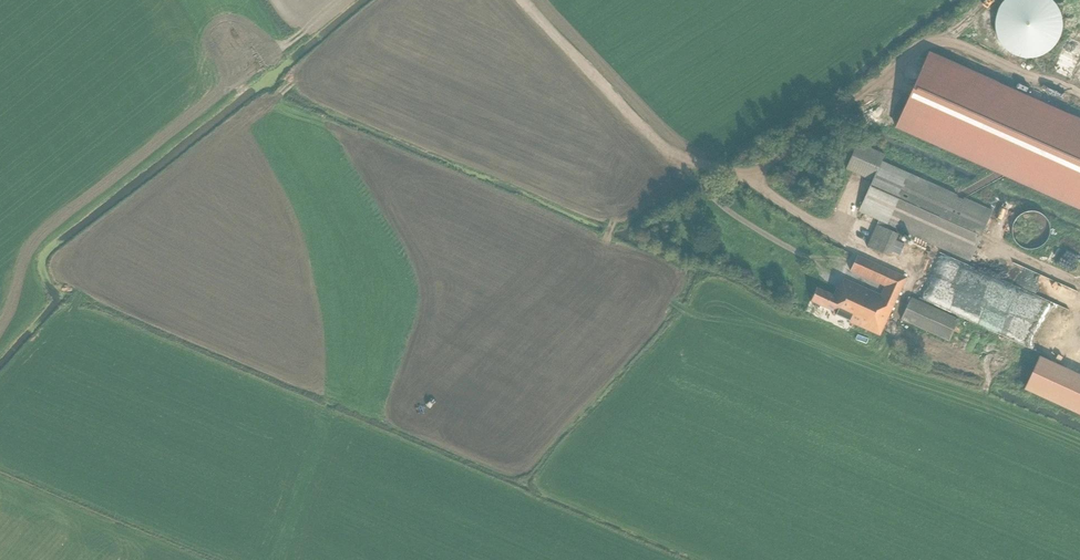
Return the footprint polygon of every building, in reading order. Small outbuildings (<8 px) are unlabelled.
[(1048,51),(1051,49),(1052,48),(1054,46),(1055,45),(1056,43),(1058,41),(1058,40),(1059,38),(1060,36),(1061,34),(1061,32),(1062,30),(1062,28),(1062,26),(1062,24),(1062,22),(1062,20),(1062,18),(1061,16),(1060,14),(1060,12),(1058,9),(1057,7),(1056,5),(1054,2),(1052,1),(1052,0),(1006,0),(1005,0),(1004,2),(1002,4),(1001,5),(1000,7),(999,9),(998,11),(997,13),(996,15),(996,16),(996,18),(996,20),(995,22),(995,24),(995,25),(995,27),(996,30),(996,33),(997,35),(998,37),(999,39),(1000,42),(1001,43),(1003,45),(1005,48),(1007,49),(1008,51),(1010,52),(1012,53),(1015,54),(1017,55),(1020,56),(1022,57),(1024,57),(1027,57),(1030,58),(1032,57),(1035,57),(1037,56),(1039,56),(1042,55),(1044,54),(1046,53),(1048,51)] [(1074,68),(1079,51),(1079,43),(1063,37),(1055,62),(1074,68)] [(929,54),(896,127),(1079,208),(1079,121),(929,54)] [(872,181),(881,161),(884,154),(858,143),(845,170),(872,181)] [(881,161),(872,181),(858,212),(878,221),(867,247),(888,256),(898,234),(897,234),(899,229),(969,260),(992,210),(909,173),(881,161)] [(1040,214),(1039,213),(1038,212),(1036,212),(1035,212),(1033,211),(1031,211),(1029,211),(1028,211),(1026,212),(1025,212),(1023,213),(1020,214),(1019,215),(1018,216),(1017,217),(1016,218),(1015,219),(1014,220),(1013,222),(1013,223),(1013,224),(1012,225),(1012,227),(1012,228),(1012,230),(1012,231),(1012,232),(1012,233),(1012,235),(1013,236),(1013,237),(1014,238),(1014,239),(1015,240),(1016,242),(1018,244),(1019,245),(1021,247),(1024,248),(1025,248),(1027,249),(1028,249),(1029,249),(1030,249),(1032,249),(1033,249),(1035,248),(1037,248),(1038,247),(1039,247),(1040,246),(1042,246),(1043,244),(1044,244),(1045,243),(1046,241),(1047,240),(1048,239),(1048,237),(1049,236),(1049,235),(1049,233),(1050,232),(1050,230),(1050,229),(1050,228),(1049,227),(1049,225),(1049,224),(1048,223),(1048,221),(1047,220),(1046,219),(1045,218),(1044,216),(1043,215),(1041,214),(1040,214)] [(880,335),(907,277),(857,255),(851,270),(886,286),(882,295),(844,278),(840,289),(838,288),(834,295),(817,288),(812,301),(834,311),(833,314),(880,335)] [(1069,311),(1076,292),(1049,281),(1041,300),(1069,311)] [(949,341),(959,319),(912,298),(902,319),(949,341)] [(1079,420),(1079,379),(1038,362),(1023,397),(1079,420)]
